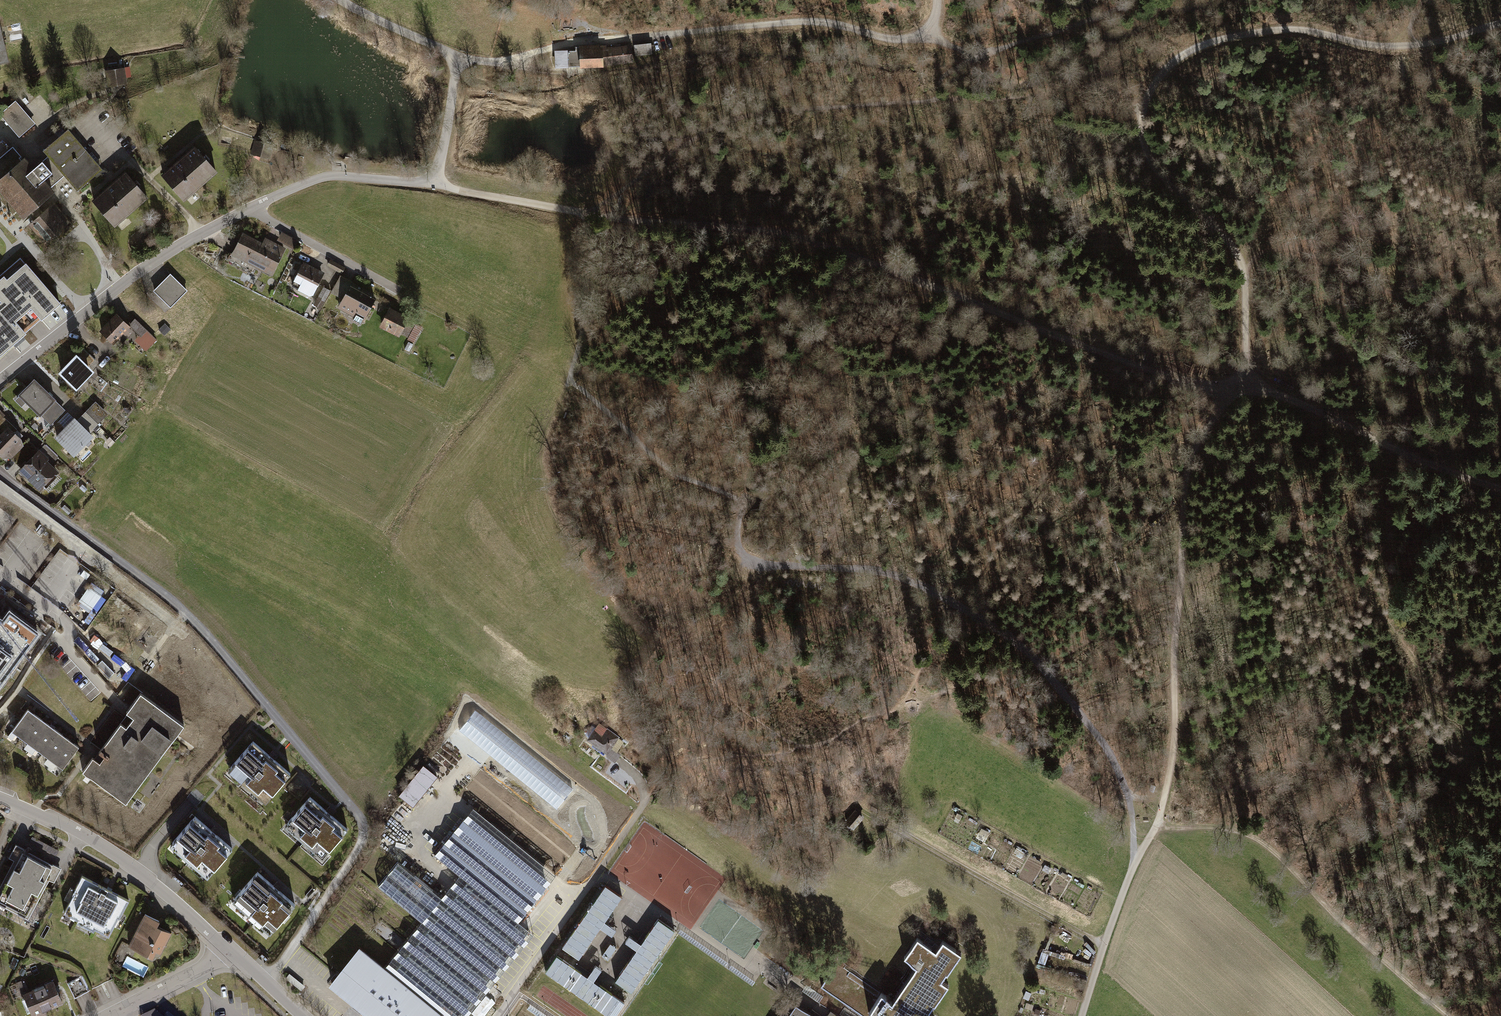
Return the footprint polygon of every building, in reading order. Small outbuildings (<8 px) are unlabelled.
[(651,43),(634,45),(635,57),(653,55),(653,53),(655,53),(654,44),(652,44),(651,43)] [(605,68),(604,67),(634,63),(631,45),(604,48),(600,48),(600,45),(580,46),(580,47),(581,66),(581,69),(605,68)] [(568,50),(555,51),(555,69),(569,68),(569,67),(581,66),(580,47),(575,47),(576,51),(568,52),(568,50)] [(126,83),(124,68),(122,68),(104,70),(106,85),(126,83)] [(34,123),(15,100),(0,113),(19,136),(34,123)] [(45,212),(41,207),(38,205),(52,193),(49,188),(57,181),(64,175),(78,191),(103,170),(69,130),(43,152),(47,157),(34,169),(24,158),(22,159),(12,147),(0,158),(0,192),(22,218),(30,211),(33,214),(37,219),(30,225),(50,249),(71,230),(51,207),(45,212)] [(254,140),(250,155),(269,160),(273,145),(254,140)] [(168,171),(163,176),(184,198),(216,168),(195,146),(168,171)] [(146,195),(127,172),(98,197),(93,201),(113,224),(146,195)] [(280,233),(276,240),(293,250),(297,242),(280,233)] [(242,234),(230,255),(269,276),(283,249),(264,238),(261,244),(242,234)] [(26,330),(61,301),(25,259),(24,261),(20,256),(0,273),(0,299),(26,330)] [(330,258),(325,265),(340,274),(344,267),(330,258)] [(325,272),(303,261),(290,286),(313,297),(325,272)] [(188,289),(171,273),(154,290),(171,306),(188,289)] [(331,294),(341,300),(350,284),(340,278),(331,294)] [(376,298),(350,284),(341,300),(337,308),(343,311),(342,313),(361,324),(376,298)] [(313,305),(319,309),(329,291),(322,287),(313,305)] [(26,330),(0,299),(0,352),(12,342),(15,346),(26,337),(22,334),(26,330)] [(408,318),(389,308),(379,328),(397,338),(408,318)] [(128,326),(116,314),(98,333),(111,346),(118,339),(123,344),(128,338),(145,354),(157,341),(134,319),(128,326)] [(415,343),(422,329),(410,322),(402,337),(415,343)] [(165,323),(159,328),(165,335),(171,330),(165,323)] [(78,354),(76,352),(58,372),(77,389),(95,370),(90,365),(96,359),(84,348),(78,354)] [(98,376),(91,384),(102,392),(108,383),(98,376)] [(65,411),(32,380),(16,398),(17,399),(13,403),(20,409),(24,406),(38,419),(40,417),(50,427),(65,411)] [(76,423),(88,436),(108,416),(95,404),(76,423)] [(4,451),(11,457),(24,443),(7,426),(10,423),(0,414),(0,455),(4,451)] [(76,423),(73,420),(53,440),(71,457),(90,438),(88,436),(76,423)] [(44,446),(39,451),(49,460),(46,463),(51,467),(58,460),(44,446)] [(38,493),(57,474),(51,467),(46,463),(49,460),(39,451),(18,473),(38,493)] [(0,618),(0,688),(33,642),(0,618)] [(127,804),(186,725),(143,694),(129,712),(84,772),(127,804)] [(77,745),(26,710),(11,731),(62,767),(77,745)] [(593,731),(586,741),(606,756),(619,740),(609,733),(604,739),(593,731)] [(292,769),(254,738),(232,764),(270,795),(292,769)] [(480,769),(463,790),(561,870),(578,849),(480,769)] [(346,825),(309,795),(285,824),(322,854),(346,825)] [(864,817),(855,809),(845,822),(854,829),(864,817)] [(422,920),(382,968),(358,949),(326,988),(361,1015),(464,1015),(533,931),(521,921),(554,880),(467,810),(432,853),(459,874),(441,897),(397,862),(379,885),(422,920)] [(228,845),(193,815),(171,842),(206,871),(228,845)] [(17,844),(10,858),(15,861),(0,889),(0,904),(29,919),(50,880),(55,882),(62,868),(17,844)] [(291,902),(256,871),(234,897),(268,927),(291,902)] [(126,898),(82,875),(63,911),(108,934),(126,898)] [(621,898),(605,887),(562,950),(578,961),(621,898)] [(158,918),(144,911),(127,944),(156,958),(170,931),(156,924),(158,918)] [(675,932),(658,921),(615,984),(632,995),(675,932)] [(821,986),(847,1004),(865,1015),(929,1015),(924,1013),(931,1002),(933,1003),(946,984),(938,978),(943,971),(946,972),(960,952),(943,940),(936,951),(916,938),(904,956),(915,964),(889,1002),(877,994),(880,989),(838,961),(821,986)] [(546,974),(606,1015),(616,1015),(624,1005),(557,957),(546,974)] [(61,1001),(51,978),(28,988),(24,979),(16,982),(30,1015),(32,1015),(44,1011),(43,1009),(61,1001)] [(794,1003),(785,1015),(812,1015),(794,1003)] [(847,1004),(838,1015),(865,1015),(847,1004)]
